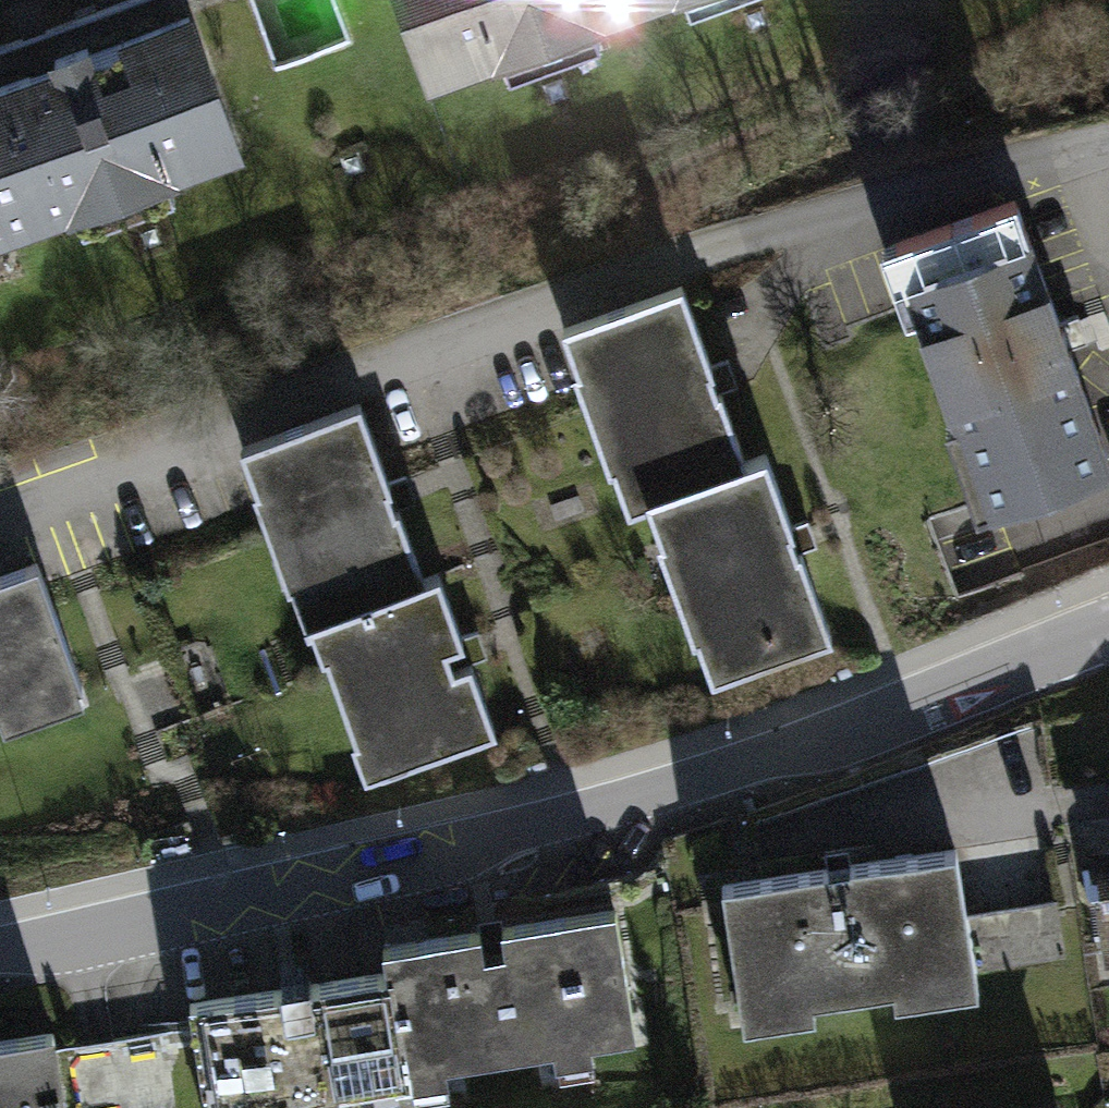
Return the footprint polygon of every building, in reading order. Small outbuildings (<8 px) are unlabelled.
[(276,61),(348,38),(336,0),(256,0),(276,61)] [(668,0),(431,0),(462,88),(673,14),(668,0)] [(673,14),(712,0),(668,0),(673,14)] [(19,87),(70,231),(279,154),(231,11),(19,87)] [(19,87),(0,94),(0,256),(70,231),(19,87)] [(991,512),(1108,473),(1108,434),(1034,210),(905,253),(991,512)] [(634,517),(659,509),(752,477),(690,295),(572,335),(634,517)] [(313,631),(322,628),(433,591),(374,415),(254,456),(313,631)] [(659,509),(721,691),(839,651),(777,469),(752,477),(659,509)] [(40,573),(0,587),(0,732),(85,702),(40,573)] [(322,628),(375,783),(501,740),(449,585),(433,591),(322,628)] [(1094,967),(1108,966),(1108,828),(1081,831),(1094,967)] [(730,892),(750,1033),(982,1002),(962,861),(730,892)] [(412,1083),(642,1047),(622,921),(392,957),(396,983),(412,1083)] [(412,1083),(396,983),(191,1015),(206,1107),(383,1107),(415,1103),(412,1083)] [(66,1043),(0,1051),(0,1107),(74,1107),(66,1043)]
